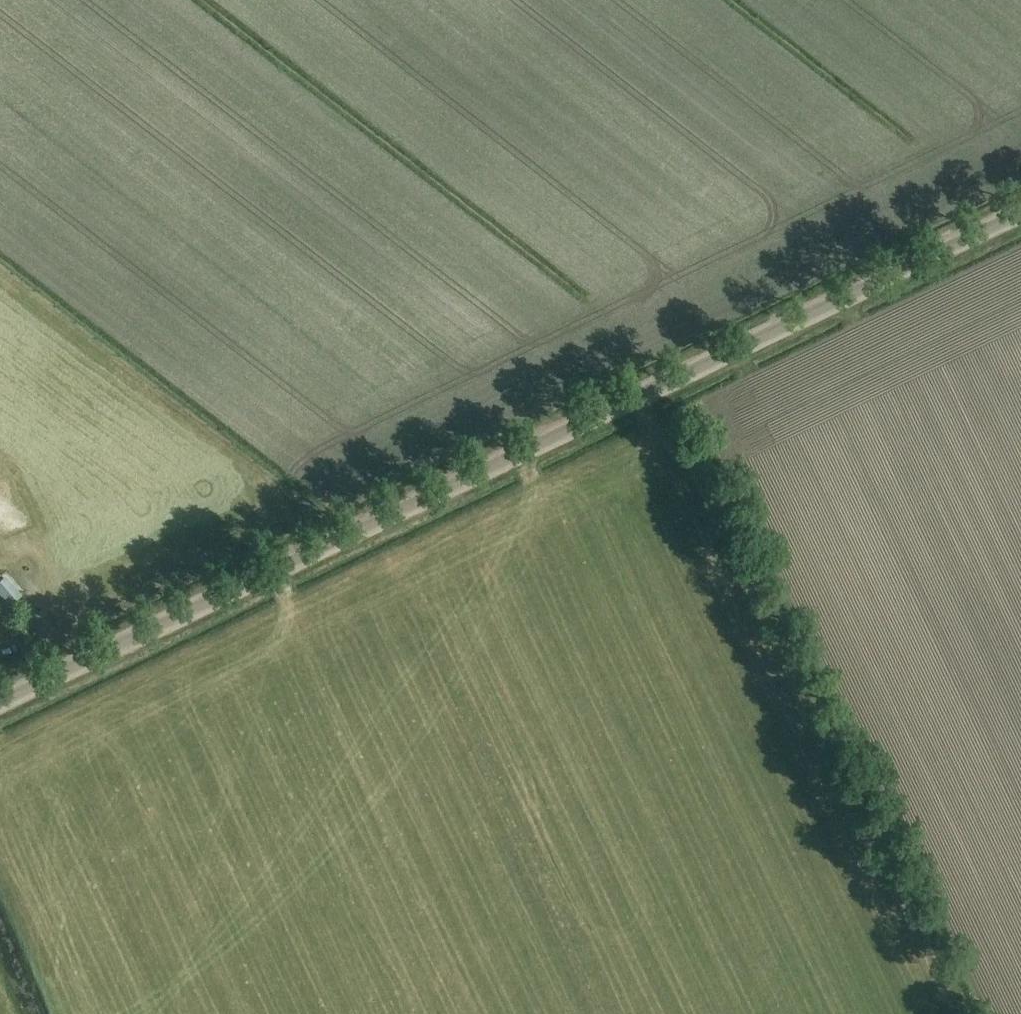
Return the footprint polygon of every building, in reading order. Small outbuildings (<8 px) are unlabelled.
[(32,596),(17,572),(0,582),(0,585),(14,607),(32,596)] [(30,641),(10,645),(12,654),(32,650),(30,641)]
